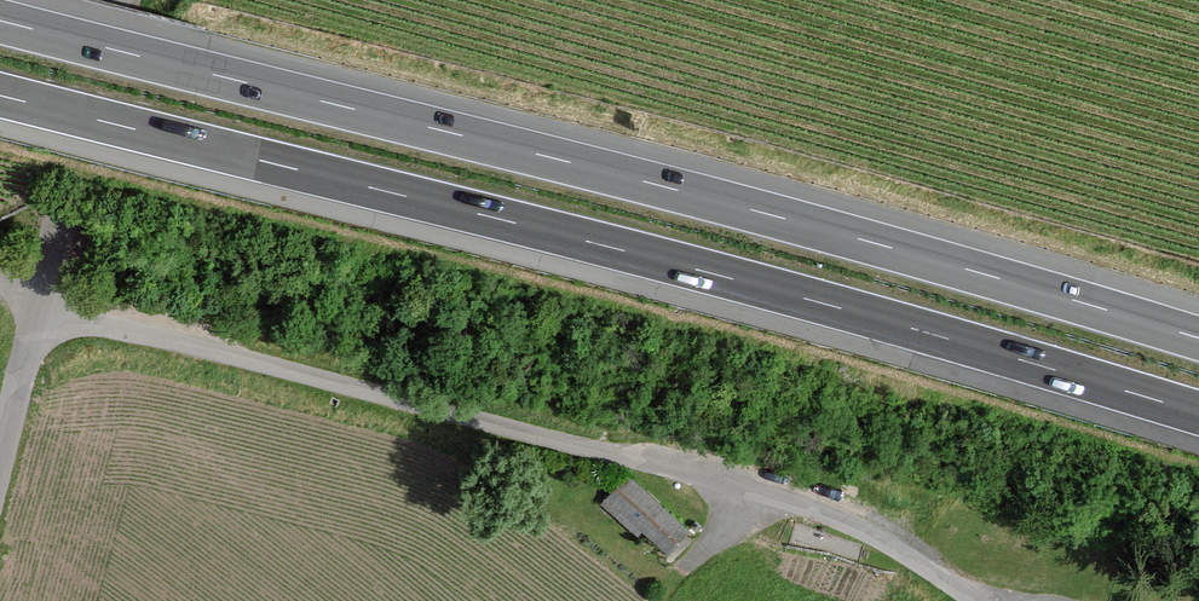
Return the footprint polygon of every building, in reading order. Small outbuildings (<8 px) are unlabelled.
[(625,474),(600,502),(637,534),(641,529),(666,550),(686,527),(625,474)]
